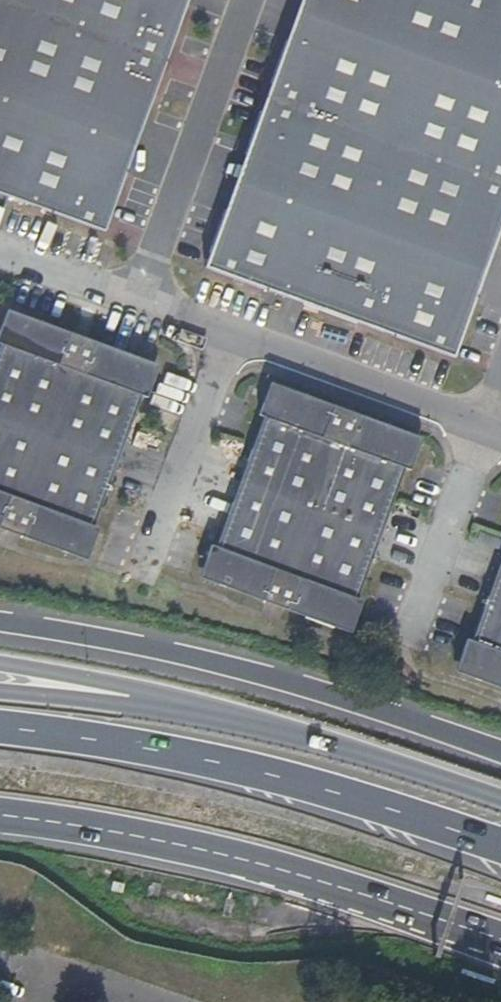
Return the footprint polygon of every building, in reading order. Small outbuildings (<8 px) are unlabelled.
[(16,188),(13,197),(95,228),(100,214),(107,217),(124,173),(114,169),(135,116),(144,120),(161,75),(154,72),(164,47),(171,50),(187,5),(178,2),(179,0),(0,0),(0,181),(16,188)] [(296,46),(286,42),(269,86),(277,89),(267,115),(260,112),(243,156),(252,160),(232,213),(223,210),(206,254),(212,257),(207,271),(281,299),(285,290),(302,296),(298,305),(352,326),(355,319),(366,323),(363,330),(441,360),(446,346),(453,348),(470,304),(461,301),(481,247),(490,251),(500,223),(500,204),(500,202),(500,0),(313,0),(296,46)] [(286,42),(296,46),(313,0),(302,0),(286,42)] [(171,50),(164,47),(154,72),(161,75),(171,50)] [(277,89),(269,86),(260,112),(267,115),(277,89)] [(144,120),(135,116),(114,169),(124,173),(144,120)] [(252,160),(243,156),(223,210),(232,213),(252,160)] [(0,181),(0,192),(13,197),(16,188),(0,181)] [(107,217),(100,214),(95,228),(102,231),(107,217)] [(490,251),(481,247),(461,301),(470,304),(490,251)] [(212,257),(206,254),(200,268),(207,271),(212,257)] [(302,296),(285,290),(281,299),(298,305),(302,296)] [(0,314),(0,526),(83,557),(94,525),(89,523),(137,393),(142,394),(153,363),(3,307),(0,314)] [(366,323),(355,319),(352,326),(363,330),(366,323)] [(453,348),(446,346),(441,360),(448,362),(453,348)] [(259,414),(211,544),(208,543),(195,577),(345,632),(357,598),(353,597),(400,465),(406,467),(418,435),(266,379),(254,412),(259,414)] [(467,637),(463,636),(451,668),(500,687),(500,545),(467,637)]
